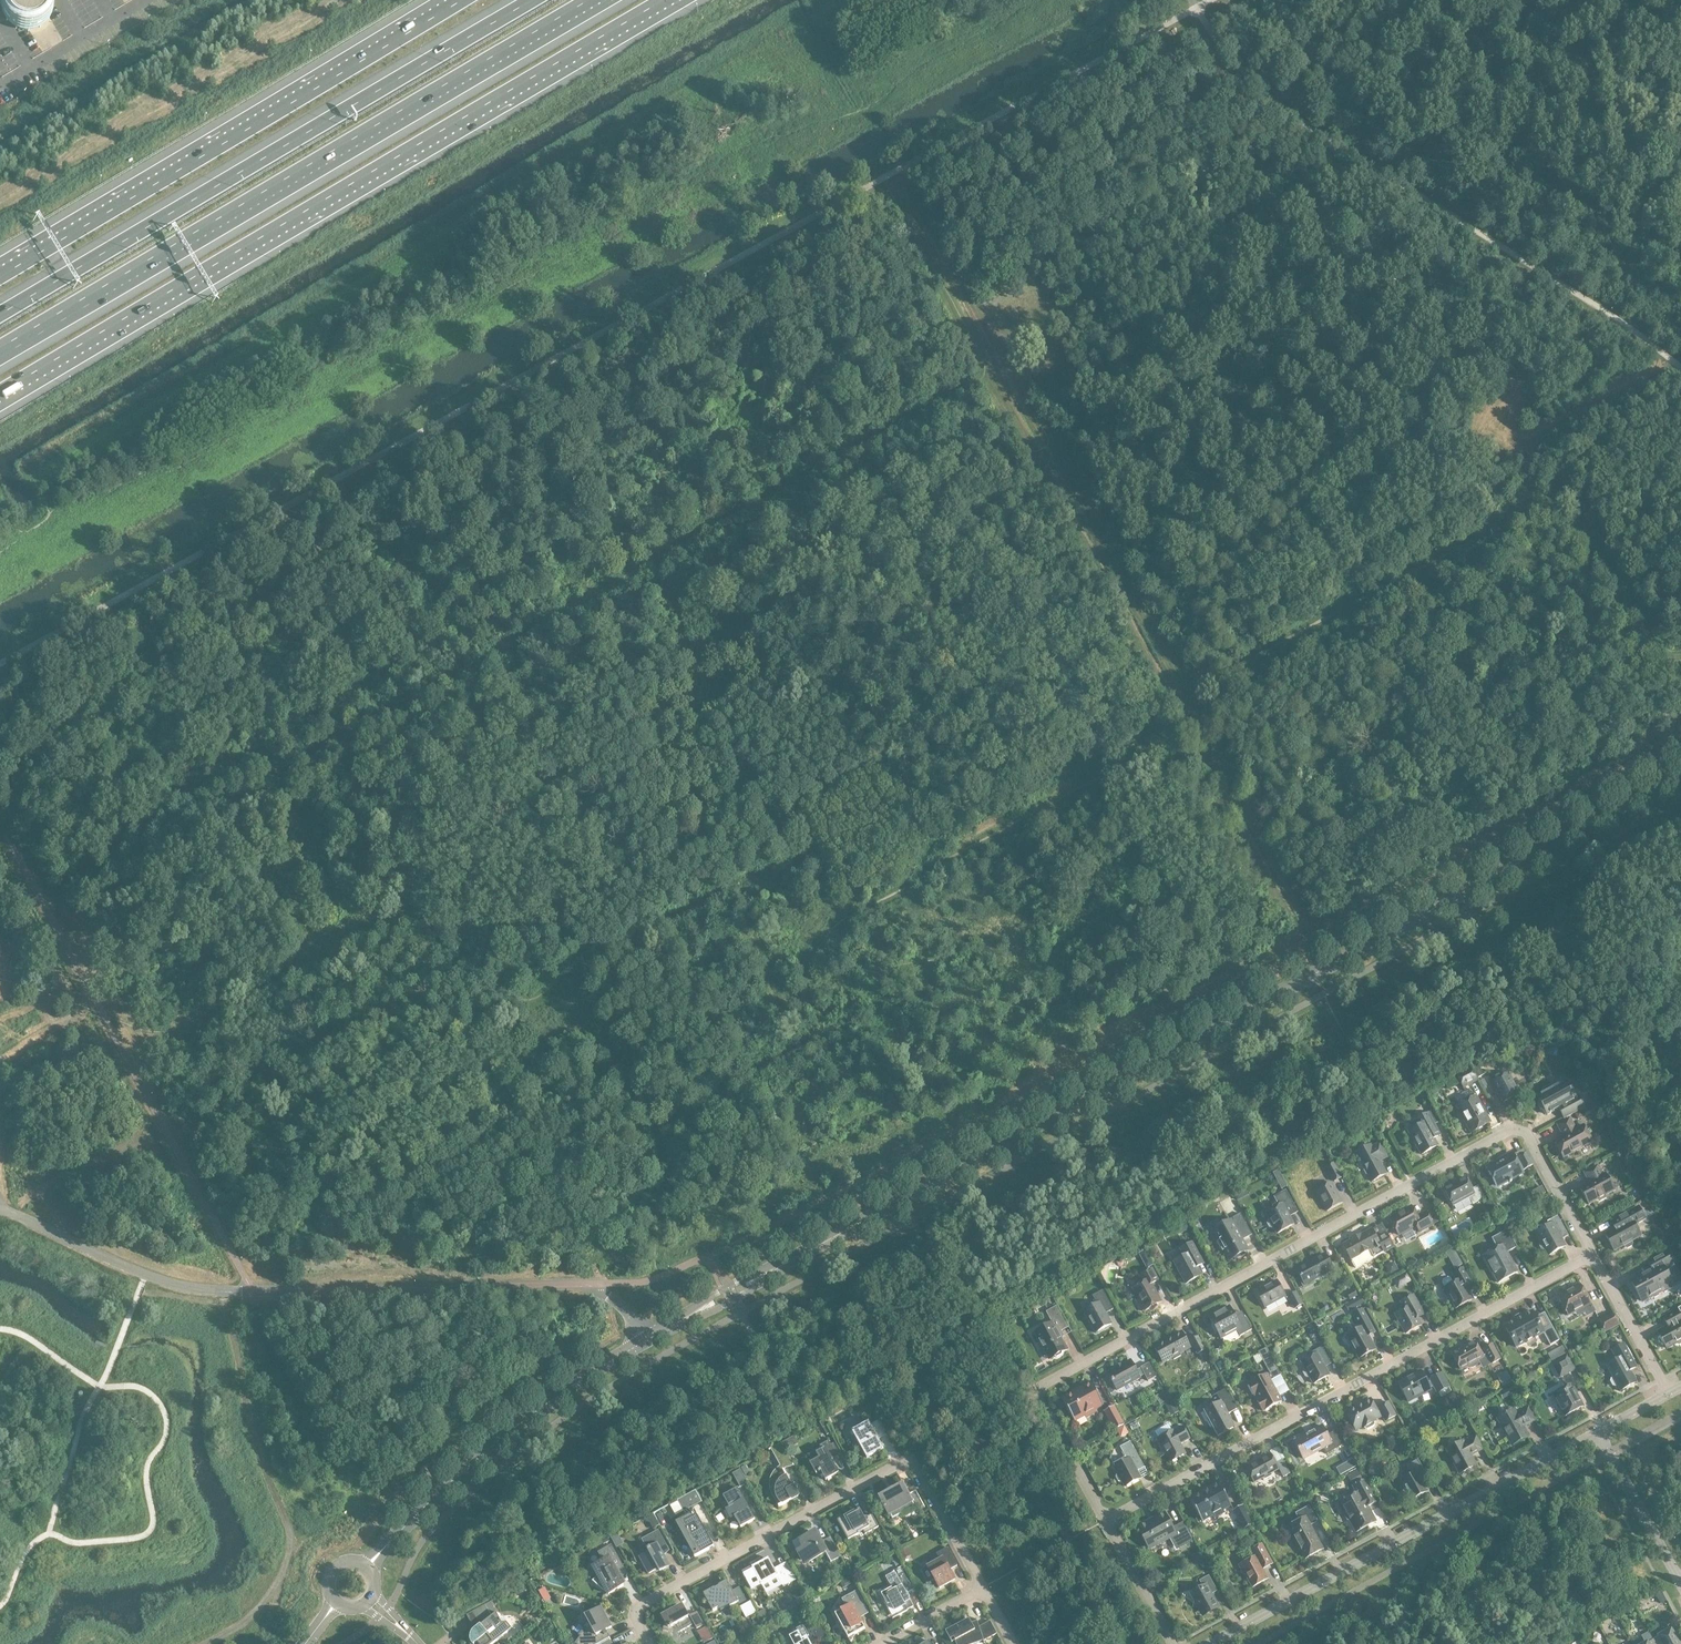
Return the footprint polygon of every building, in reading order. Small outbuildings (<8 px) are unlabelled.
[(3,13),(3,14),(4,17),(5,18),(5,19),(6,20),(7,22),(9,24),(11,26),(13,27),(15,29),(17,29),(19,30),(20,31),(22,31),(25,32),(27,32),(29,32),(31,32),(33,31),(35,31),(37,30),(39,29),(41,28),(42,27),(44,26),(45,25),(47,23),(48,21),(50,19),(51,17),(52,15),(52,13),(53,11),(53,9),(53,6),(53,4),(53,3),(53,0),(0,0),(0,4),(3,13)] [(1534,1031),(1526,1035),(1530,1041),(1531,1041),(1538,1038),(1534,1031)] [(1548,1034),(1546,1041),(1556,1045),(1559,1037),(1548,1034)] [(1477,1063),(1471,1066),(1478,1079),(1484,1076),(1477,1063)] [(1477,1080),(1471,1069),(1457,1076),(1464,1088),(1477,1080)] [(1519,1094),(1508,1073),(1492,1082),(1503,1103),(1519,1094)] [(1577,1099),(1566,1080),(1553,1087),(1549,1086),(1543,1089),(1542,1094),(1537,1096),(1540,1101),(1538,1105),(1540,1109),(1545,1110),(1547,1115),(1550,1113),(1551,1114),(1558,1110),(1559,1111),(1563,1118),(1563,1119),(1582,1109),(1577,1100),(1576,1100),(1576,1099),(1577,1099)] [(1437,1085),(1427,1090),(1431,1096),(1438,1092),(1439,1089),(1437,1085)] [(1489,1123),(1475,1097),(1458,1106),(1464,1116),(1462,1117),(1465,1123),(1467,1122),(1473,1132),(1489,1123)] [(1409,1131),(1422,1155),(1438,1146),(1434,1140),(1440,1136),(1441,1135),(1428,1113),(1416,1120),(1419,1125),(1409,1131)] [(1558,1125),(1562,1133),(1561,1133),(1563,1137),(1554,1142),(1563,1158),(1592,1142),(1584,1126),(1576,1130),(1570,1119),(1558,1125)] [(1371,1145),(1357,1153),(1361,1161),(1360,1162),(1367,1174),(1368,1173),(1372,1182),(1386,1174),(1379,1161),(1387,1157),(1380,1143),(1372,1147),(1371,1145)] [(1488,1165),(1485,1166),(1487,1170),(1485,1175),(1486,1175),(1491,1176),(1496,1186),(1500,1187),(1510,1181),(1510,1182),(1512,1181),(1512,1180),(1521,1175),(1522,1171),(1533,1165),(1526,1153),(1519,1157),(1521,1161),(1516,1160),(1512,1152),(1492,1162),(1489,1161),(1488,1165)] [(1325,1167),(1334,1183),(1342,1178),(1333,1162),(1325,1167)] [(1600,1164),(1598,1165),(1584,1173),(1588,1179),(1587,1180),(1589,1183),(1580,1188),(1589,1205),(1598,1200),(1601,1200),(1604,1199),(1605,1196),(1614,1191),(1600,1164)] [(1279,1171),(1273,1174),(1282,1189),(1287,1186),(1279,1171)] [(1478,1186),(1472,1189),(1466,1177),(1453,1184),(1454,1185),(1445,1190),(1445,1189),(1444,1189),(1453,1206),(1469,1197),(1473,1204),(1485,1198),(1478,1186)] [(1342,1203),(1331,1183),(1316,1191),(1327,1211),(1342,1203)] [(1542,1185),(1528,1193),(1533,1200),(1546,1193),(1542,1185)] [(1272,1228),(1273,1228),(1274,1227),(1278,1234),(1294,1225),(1288,1215),(1289,1213),(1296,1209),(1286,1190),(1274,1197),(1277,1203),(1273,1205),(1272,1207),(1273,1209),(1266,1213),(1270,1220),(1268,1221),(1267,1224),(1269,1227),(1272,1228)] [(1238,1191),(1232,1195),(1235,1201),(1241,1198),(1238,1191)] [(1652,1199),(1644,1203),(1648,1210),(1656,1206),(1652,1199)] [(1398,1212),(1398,1213),(1398,1214),(1390,1219),(1399,1235),(1401,1234),(1403,1235),(1411,1230),(1411,1228),(1417,1224),(1421,1231),(1433,1224),(1426,1212),(1419,1216),(1416,1215),(1412,1207),(1404,1211),(1402,1210),(1398,1212)] [(1638,1207),(1615,1219),(1610,1222),(1614,1229),(1605,1234),(1614,1251),(1624,1245),(1625,1248),(1628,1248),(1632,1246),(1633,1243),(1632,1241),(1641,1236),(1635,1225),(1645,1219),(1638,1207)] [(1251,1233),(1241,1214),(1233,1218),(1234,1220),(1215,1231),(1220,1240),(1218,1241),(1217,1241),(1223,1252),(1223,1251),(1225,1250),(1231,1259),(1234,1257),(1235,1260),(1245,1254),(1244,1252),(1247,1250),(1241,1239),(1251,1234),(1251,1233)] [(1549,1225),(1545,1228),(1537,1233),(1542,1242),(1540,1243),(1539,1246),(1541,1250),(1544,1250),(1546,1249),(1549,1255),(1565,1246),(1560,1238),(1561,1236),(1567,1233),(1557,1216),(1547,1222),(1549,1225)] [(1186,1223),(1181,1226),(1184,1232),(1190,1229),(1186,1223)] [(1380,1224),(1343,1245),(1352,1261),(1352,1260),(1370,1250),(1374,1258),(1394,1247),(1387,1233),(1385,1234),(1380,1224)] [(1497,1248),(1487,1254),(1484,1256),(1498,1283),(1518,1272),(1511,1259),(1510,1260),(1508,1256),(1509,1255),(1507,1253),(1517,1247),(1507,1230),(1492,1238),(1497,1248)] [(1174,1262),(1186,1284),(1202,1275),(1198,1268),(1204,1265),(1203,1264),(1204,1263),(1193,1243),(1180,1249),(1184,1256),(1174,1262)] [(1141,1245),(1133,1249),(1135,1252),(1137,1252),(1138,1254),(1144,1250),(1141,1245)] [(1670,1249),(1678,1263),(1674,1264),(1680,1276),(1680,1255),(1676,1246),(1670,1249)] [(1454,1249),(1447,1253),(1450,1258),(1457,1254),(1454,1249)] [(1642,1276),(1631,1282),(1642,1301),(1651,1296),(1655,1298),(1659,1295),(1659,1291),(1673,1284),(1664,1268),(1677,1262),(1670,1250),(1648,1262),(1652,1270),(1649,1271),(1649,1273),(1643,1276),(1642,1276)] [(1332,1269),(1324,1255),(1297,1270),(1305,1284),(1332,1269)] [(1143,1261),(1143,1264),(1146,1269),(1152,1266),(1148,1258),(1143,1261)] [(1393,1262),(1386,1266),(1390,1274),(1397,1270),(1393,1262)] [(1139,1275),(1143,1282),(1133,1288),(1134,1288),(1139,1296),(1135,1298),(1142,1311),(1145,1310),(1146,1311),(1161,1302),(1152,1284),(1159,1281),(1152,1268),(1139,1275)] [(1448,1277),(1443,1280),(1442,1283),(1446,1291),(1445,1291),(1444,1293),(1446,1297),(1448,1298),(1450,1297),(1456,1309),(1472,1300),(1465,1287),(1471,1283),(1463,1268),(1453,1274),(1457,1281),(1453,1283),(1451,1278),(1448,1277)] [(1285,1297),(1286,1297),(1286,1299),(1287,1298),(1277,1281),(1256,1292),(1265,1308),(1285,1297)] [(1581,1285),(1572,1290),(1558,1297),(1568,1316),(1591,1303),(1581,1285)] [(1103,1290),(1093,1296),(1097,1304),(1084,1311),(1096,1333),(1112,1324),(1106,1314),(1113,1309),(1103,1290)] [(1132,1290),(1127,1293),(1130,1299),(1135,1296),(1132,1290)] [(1355,1290),(1347,1295),(1350,1300),(1358,1296),(1355,1290)] [(1303,1304),(1296,1292),(1289,1297),(1295,1309),(1303,1304)] [(1413,1295),(1407,1299),(1400,1302),(1402,1306),(1401,1307),(1400,1309),(1401,1311),(1395,1314),(1399,1320),(1398,1321),(1400,1326),(1402,1327),(1406,1333),(1421,1325),(1416,1317),(1417,1315),(1423,1312),(1413,1295)] [(1359,1298),(1351,1302),(1354,1307),(1362,1302),(1359,1298)] [(1061,1338),(1062,1337),(1064,1336),(1061,1331),(1069,1327),(1058,1306),(1046,1312),(1052,1323),(1035,1333),(1036,1335),(1033,1336),(1037,1344),(1040,1342),(1043,1348),(1045,1347),(1051,1357),(1054,1356),(1055,1357),(1057,1357),(1062,1355),(1062,1353),(1062,1352),(1067,1349),(1061,1338)] [(1237,1330),(1237,1331),(1240,1336),(1252,1330),(1243,1314),(1236,1318),(1230,1306),(1210,1317),(1213,1324),(1211,1324),(1211,1327),(1214,1333),(1216,1334),(1218,1333),(1221,1339),(1237,1330)] [(1669,1314),(1661,1318),(1667,1328),(1658,1332),(1660,1337),(1659,1340),(1661,1343),(1664,1344),(1667,1348),(1675,1344),(1679,1345),(1680,1344),(1680,1308),(1669,1314)] [(1353,1315),(1360,1329),(1346,1336),(1359,1359),(1376,1350),(1369,1336),(1375,1333),(1363,1310),(1353,1315)] [(1546,1316),(1538,1320),(1538,1321),(1532,1311),(1505,1326),(1516,1348),(1526,1342),(1526,1343),(1527,1343),(1526,1342),(1534,1338),(1535,1338),(1543,1333),(1550,1345),(1560,1340),(1546,1316)] [(1620,1325),(1615,1314),(1601,1322),(1607,1332),(1620,1325)] [(1306,1329),(1311,1337),(1317,1334),(1313,1325),(1306,1329)] [(1183,1332),(1154,1348),(1162,1362),(1173,1357),(1174,1359),(1181,1356),(1180,1353),(1191,1347),(1183,1332)] [(1198,1336),(1190,1341),(1198,1354),(1206,1350),(1198,1336)] [(1475,1342),(1468,1346),(1452,1355),(1460,1369),(1469,1365),(1470,1366),(1471,1367),(1473,1368),(1477,1366),(1478,1364),(1478,1362),(1477,1360),(1483,1357),(1483,1356),(1487,1354),(1492,1364),(1500,1360),(1492,1345),(1484,1349),(1485,1351),(1481,1353),(1475,1342)] [(1611,1379),(1610,1381),(1613,1386),(1615,1386),(1618,1385),(1621,1390),(1636,1382),(1631,1373),(1638,1369),(1624,1344),(1612,1350),(1617,1360),(1607,1365),(1614,1377),(1611,1379)] [(1305,1377),(1308,1377),(1310,1376),(1314,1384),(1329,1375),(1324,1366),(1324,1364),(1330,1361),(1322,1347),(1308,1354),(1307,1357),(1308,1358),(1302,1362),(1306,1369),(1304,1371),(1303,1373),(1305,1377)] [(1563,1347),(1558,1349),(1562,1356),(1567,1353),(1563,1347)] [(1568,1355),(1552,1363),(1560,1378),(1576,1369),(1568,1355)] [(1140,1377),(1144,1375),(1148,1381),(1156,1377),(1149,1363),(1141,1368),(1136,1371),(1131,1360),(1123,1365),(1122,1364),(1121,1365),(1121,1366),(1117,1368),(1117,1367),(1115,1368),(1116,1369),(1108,1373),(1117,1390),(1140,1378),(1140,1377)] [(1421,1372),(1412,1377),(1399,1384),(1408,1401),(1431,1389),(1430,1388),(1434,1386),(1438,1393),(1449,1387),(1442,1373),(1430,1380),(1431,1381),(1427,1383),(1421,1372)] [(1506,1372),(1499,1376),(1504,1386),(1512,1381),(1506,1372)] [(1249,1385),(1254,1395),(1256,1394),(1259,1399),(1257,1400),(1263,1411),(1265,1410),(1282,1401),(1267,1374),(1250,1383),(1251,1384),(1249,1385)] [(1093,1411),(1104,1406),(1091,1382),(1081,1388),(1080,1385),(1078,1386),(1081,1390),(1074,1393),(1072,1389),(1070,1390),(1072,1393),(1062,1398),(1075,1422),(1085,1416),(1086,1418),(1095,1413),(1093,1411)] [(1515,1382),(1508,1386),(1512,1393),(1519,1389),(1515,1382)] [(1577,1394),(1572,1384),(1553,1394),(1565,1417),(1584,1406),(1579,1399),(1576,1395),(1577,1394)] [(1221,1402),(1208,1409),(1204,1411),(1208,1419),(1207,1420),(1211,1428),(1212,1427),(1218,1437),(1219,1437),(1218,1436),(1228,1431),(1227,1428),(1234,1425),(1235,1428),(1236,1427),(1229,1414),(1238,1409),(1238,1410),(1239,1409),(1227,1388),(1216,1394),(1217,1395),(1221,1402)] [(1165,1392),(1155,1397),(1160,1405),(1169,1400),(1165,1392)] [(862,1400),(866,1406),(872,1403),(868,1396),(862,1400)] [(1381,1417),(1382,1416),(1383,1416),(1386,1422),(1396,1416),(1388,1402),(1378,1408),(1379,1409),(1377,1410),(1371,1399),(1346,1413),(1356,1430),(1362,1427),(1363,1429),(1364,1428),(1365,1429),(1367,1430),(1369,1430),(1373,1427),(1374,1426),(1375,1424),(1374,1423),(1377,1422),(1377,1421),(1382,1418),(1381,1417)] [(1481,1403),(1474,1407),(1477,1412),(1484,1409),(1481,1403)] [(1124,1426),(1124,1425),(1114,1406),(1104,1411),(1115,1430),(1116,1430),(1124,1426)] [(1514,1410),(1498,1419),(1512,1445),(1528,1436),(1523,1426),(1527,1424),(1527,1425),(1536,1420),(1529,1407),(1516,1414),(1514,1410)] [(826,1419),(820,1422),(823,1428),(829,1425),(826,1419)] [(869,1422),(852,1431),(867,1458),(884,1449),(879,1439),(888,1435),(880,1420),(871,1425),(869,1422)] [(1124,1426),(1116,1430),(1119,1435),(1122,1436),(1127,1432),(1124,1426)] [(1173,1432),(1173,1431),(1158,1439),(1171,1462),(1185,1454),(1180,1444),(1190,1439),(1183,1426),(1173,1432)] [(1322,1426),(1313,1431),(1294,1441),(1298,1449),(1299,1451),(1304,1459),(1323,1448),(1326,1454),(1344,1444),(1336,1431),(1328,1436),(1322,1426)] [(1464,1443),(1463,1441),(1447,1450),(1460,1474),(1476,1465),(1471,1455),(1484,1448),(1477,1436),(1464,1443)] [(789,1439),(784,1442),(788,1448),(793,1445),(789,1439)] [(839,1473),(836,1467),(832,1460),(840,1455),(834,1443),(831,1445),(829,1441),(820,1445),(822,1450),(816,1453),(818,1456),(810,1461),(810,1460),(809,1461),(817,1474),(821,1472),(826,1481),(839,1473)] [(1140,1479),(1136,1470),(1137,1468),(1143,1464),(1130,1442),(1120,1447),(1126,1457),(1120,1460),(1120,1462),(1121,1464),(1115,1467),(1119,1474),(1117,1475),(1116,1478),(1118,1481),(1121,1482),(1123,1481),(1126,1487),(1140,1479)] [(783,1504),(782,1505),(779,1506),(779,1507),(793,1500),(798,1497),(794,1488),(793,1488),(783,1470),(786,1468),(791,1467),(792,1467),(793,1466),(793,1465),(794,1466),(782,1443),(769,1450),(770,1450),(771,1449),(781,1468),(779,1469),(778,1470),(775,1473),(773,1477),(772,1478),(772,1480),(771,1484),(771,1485),(771,1486),(772,1490),(772,1491),(772,1492),(774,1496),(775,1496),(775,1497),(778,1500),(779,1501),(780,1502),(783,1504)] [(1283,1460),(1276,1463),(1271,1454),(1261,1459),(1262,1460),(1256,1463),(1255,1462),(1246,1468),(1254,1483),(1262,1478),(1264,1480),(1272,1476),(1271,1474),(1279,1469),(1283,1477),(1290,1474),(1283,1460)] [(1352,1459),(1348,1462),(1352,1469),(1356,1466),(1352,1459)] [(1405,1487),(1405,1488),(1404,1488),(1404,1490),(1405,1492),(1406,1493),(1407,1494),(1409,1494),(1412,1500),(1427,1492),(1421,1479),(1426,1476),(1418,1461),(1408,1466),(1412,1475),(1402,1480),(1405,1486),(1405,1487)] [(740,1469),(733,1473),(740,1488),(748,1483),(740,1469)] [(1365,1479),(1355,1485),(1351,1487),(1355,1494),(1339,1503),(1348,1520),(1349,1519),(1356,1532),(1376,1522),(1368,1507),(1377,1501),(1365,1479)] [(1449,1482),(1439,1487),(1443,1493),(1452,1488),(1449,1482)] [(1199,1493),(1189,1499),(1202,1522),(1213,1516),(1214,1518),(1222,1513),(1221,1512),(1231,1506),(1219,1483),(1209,1488),(1207,1485),(1206,1486),(1208,1490),(1201,1494),(1199,1490),(1198,1490),(1199,1493)] [(904,1486),(904,1485),(893,1490),(894,1491),(890,1493),(889,1493),(879,1498),(879,1499),(880,1499),(889,1515),(890,1515),(891,1516),(892,1517),(895,1517),(897,1516),(898,1514),(898,1512),(897,1511),(912,1502),(916,1510),(924,1506),(924,1507),(925,1507),(916,1491),(909,1495),(904,1486)] [(738,1488),(723,1496),(730,1507),(727,1509),(732,1518),(735,1517),(741,1528),(755,1520),(749,1508),(748,1509),(743,1501),(744,1500),(738,1488)] [(702,1502),(696,1490),(677,1500),(684,1512),(702,1502)] [(1316,1495),(1313,1498),(1314,1502),(1318,1504),(1321,1500),(1320,1496),(1316,1495)] [(1243,1505),(1233,1510),(1244,1530),(1254,1525),(1243,1505)] [(1310,1526),(1311,1525),(1318,1521),(1309,1506),(1296,1513),(1300,1521),(1288,1527),(1294,1538),(1293,1538),(1299,1549),(1300,1548),(1305,1558),(1323,1549),(1310,1526)] [(859,1509),(854,1512),(838,1521),(848,1540),(859,1535),(858,1533),(863,1531),(865,1534),(879,1527),(872,1514),(865,1518),(864,1518),(865,1517),(866,1516),(866,1515),(866,1514),(865,1513),(864,1513),(863,1512),(862,1513),(859,1509)] [(653,1527),(659,1524),(653,1512),(647,1515),(653,1527)] [(714,1547),(695,1512),(680,1520),(676,1522),(695,1556),(694,1557),(695,1557),(714,1547)] [(1157,1516),(1137,1527),(1149,1549),(1174,1536),(1180,1548),(1195,1540),(1185,1522),(1173,1529),(1164,1512),(1157,1516)] [(640,1535),(648,1549),(649,1552),(640,1557),(649,1574),(659,1568),(660,1570),(660,1571),(669,1566),(662,1554),(669,1550),(663,1540),(663,1541),(661,1538),(662,1538),(656,1527),(640,1535)] [(617,1533),(611,1536),(617,1547),(623,1544),(617,1533)] [(806,1534),(792,1542),(801,1558),(807,1558),(812,1561),(826,1553),(831,1563),(841,1557),(831,1537),(821,1543),(815,1533),(808,1537),(806,1534)] [(1251,1550),(1255,1557),(1238,1566),(1243,1574),(1245,1573),(1252,1587),(1268,1579),(1263,1569),(1272,1564),(1262,1544),(1251,1550)] [(593,1581),(606,1593),(606,1592),(607,1591),(609,1594),(624,1586),(616,1571),(624,1566),(612,1545),(598,1552),(603,1562),(594,1567),(598,1575),(593,1581)] [(891,1545),(883,1549),(886,1554),(894,1550),(891,1545)] [(908,1548),(900,1552),(904,1559),(911,1555),(908,1548)] [(928,1568),(921,1571),(928,1584),(935,1580),(939,1589),(955,1580),(950,1570),(957,1566),(947,1548),(937,1554),(940,1560),(928,1567),(928,1568)] [(896,1554),(890,1558),(894,1564),(894,1563),(900,1560),(896,1554)] [(1202,1555),(1197,1558),(1200,1564),(1205,1561),(1202,1555)] [(753,1569),(743,1575),(751,1589),(761,1583),(762,1585),(778,1576),(784,1587),(796,1580),(786,1562),(774,1569),(770,1560),(764,1563),(764,1561),(752,1568),(753,1569)] [(889,1599),(887,1601),(886,1603),(887,1606),(889,1608),(891,1608),(894,1608),(898,1616),(908,1611),(907,1610),(913,1607),(906,1593),(912,1590),(901,1569),(893,1573),(894,1574),(887,1577),(895,1591),(889,1594),(887,1595),(888,1598),(889,1598),(889,1599)] [(1198,1589),(1198,1591),(1190,1595),(1194,1601),(1192,1607),(1198,1609),(1202,1616),(1209,1612),(1211,1612),(1212,1610),(1218,1606),(1212,1594),(1218,1591),(1209,1576),(1200,1581),(1204,1588),(1201,1590),(1198,1589)] [(851,1577),(842,1582),(845,1588),(854,1583),(851,1577)] [(1637,1581),(1640,1587),(1647,1583),(1644,1578),(1637,1581)] [(715,1588),(704,1594),(713,1611),(720,1608),(721,1610),(730,1605),(730,1607),(738,1603),(741,1607),(740,1608),(746,1618),(757,1613),(751,1602),(748,1603),(740,1587),(733,1591),(727,1581),(719,1586),(720,1587),(715,1589),(715,1588)] [(545,1588),(539,1591),(544,1599),(549,1596),(545,1588)] [(800,1589),(788,1595),(794,1606),(806,1600),(800,1589)] [(1660,1589),(1655,1591),(1662,1603),(1667,1601),(1660,1589)] [(867,1609),(869,1613),(857,1591),(842,1599),(847,1608),(835,1614),(850,1642),(851,1642),(856,1634),(865,1629),(857,1614),(867,1609)] [(479,1643),(494,1643),(512,1629),(507,1623),(501,1621),(491,1603),(473,1612),(480,1626),(476,1630),(475,1630),(474,1632),(473,1633),(473,1634),(472,1635),(472,1637),(472,1638),(472,1639),(472,1640),(472,1641),(472,1642),(472,1643),(473,1643),(476,1643),(478,1643),(479,1643)] [(688,1618),(682,1606),(677,1609),(677,1611),(669,1609),(668,1614),(663,1616),(666,1621),(663,1629),(678,1633),(694,1624),(697,1629),(703,1625),(697,1613),(688,1618)] [(601,1608),(586,1616),(590,1624),(587,1628),(585,1627),(579,1635),(581,1636),(575,1643),(576,1643),(598,1643),(610,1637),(606,1631),(612,1627),(601,1608)] [(765,1610),(759,1613),(764,1622),(770,1619),(765,1610)] [(997,1634),(990,1621),(979,1627),(977,1619),(976,1619),(977,1621),(971,1623),(969,1619),(946,1632),(952,1643),(953,1643),(951,1640),(954,1638),(956,1643),(975,1643),(983,1641),(984,1643),(985,1643),(984,1641),(997,1634)] [(794,1643),(814,1643),(817,1642),(818,1643),(828,1637),(821,1624),(811,1630),(815,1639),(810,1642),(807,1638),(809,1637),(803,1625),(797,1629),(799,1632),(790,1637),(794,1643)] [(707,1627),(702,1630),(708,1642),(714,1639),(707,1627)] [(1653,1640),(1655,1643),(1680,1643),(1680,1642),(1679,1642),(1678,1643),(1671,1630),(1653,1640)]
